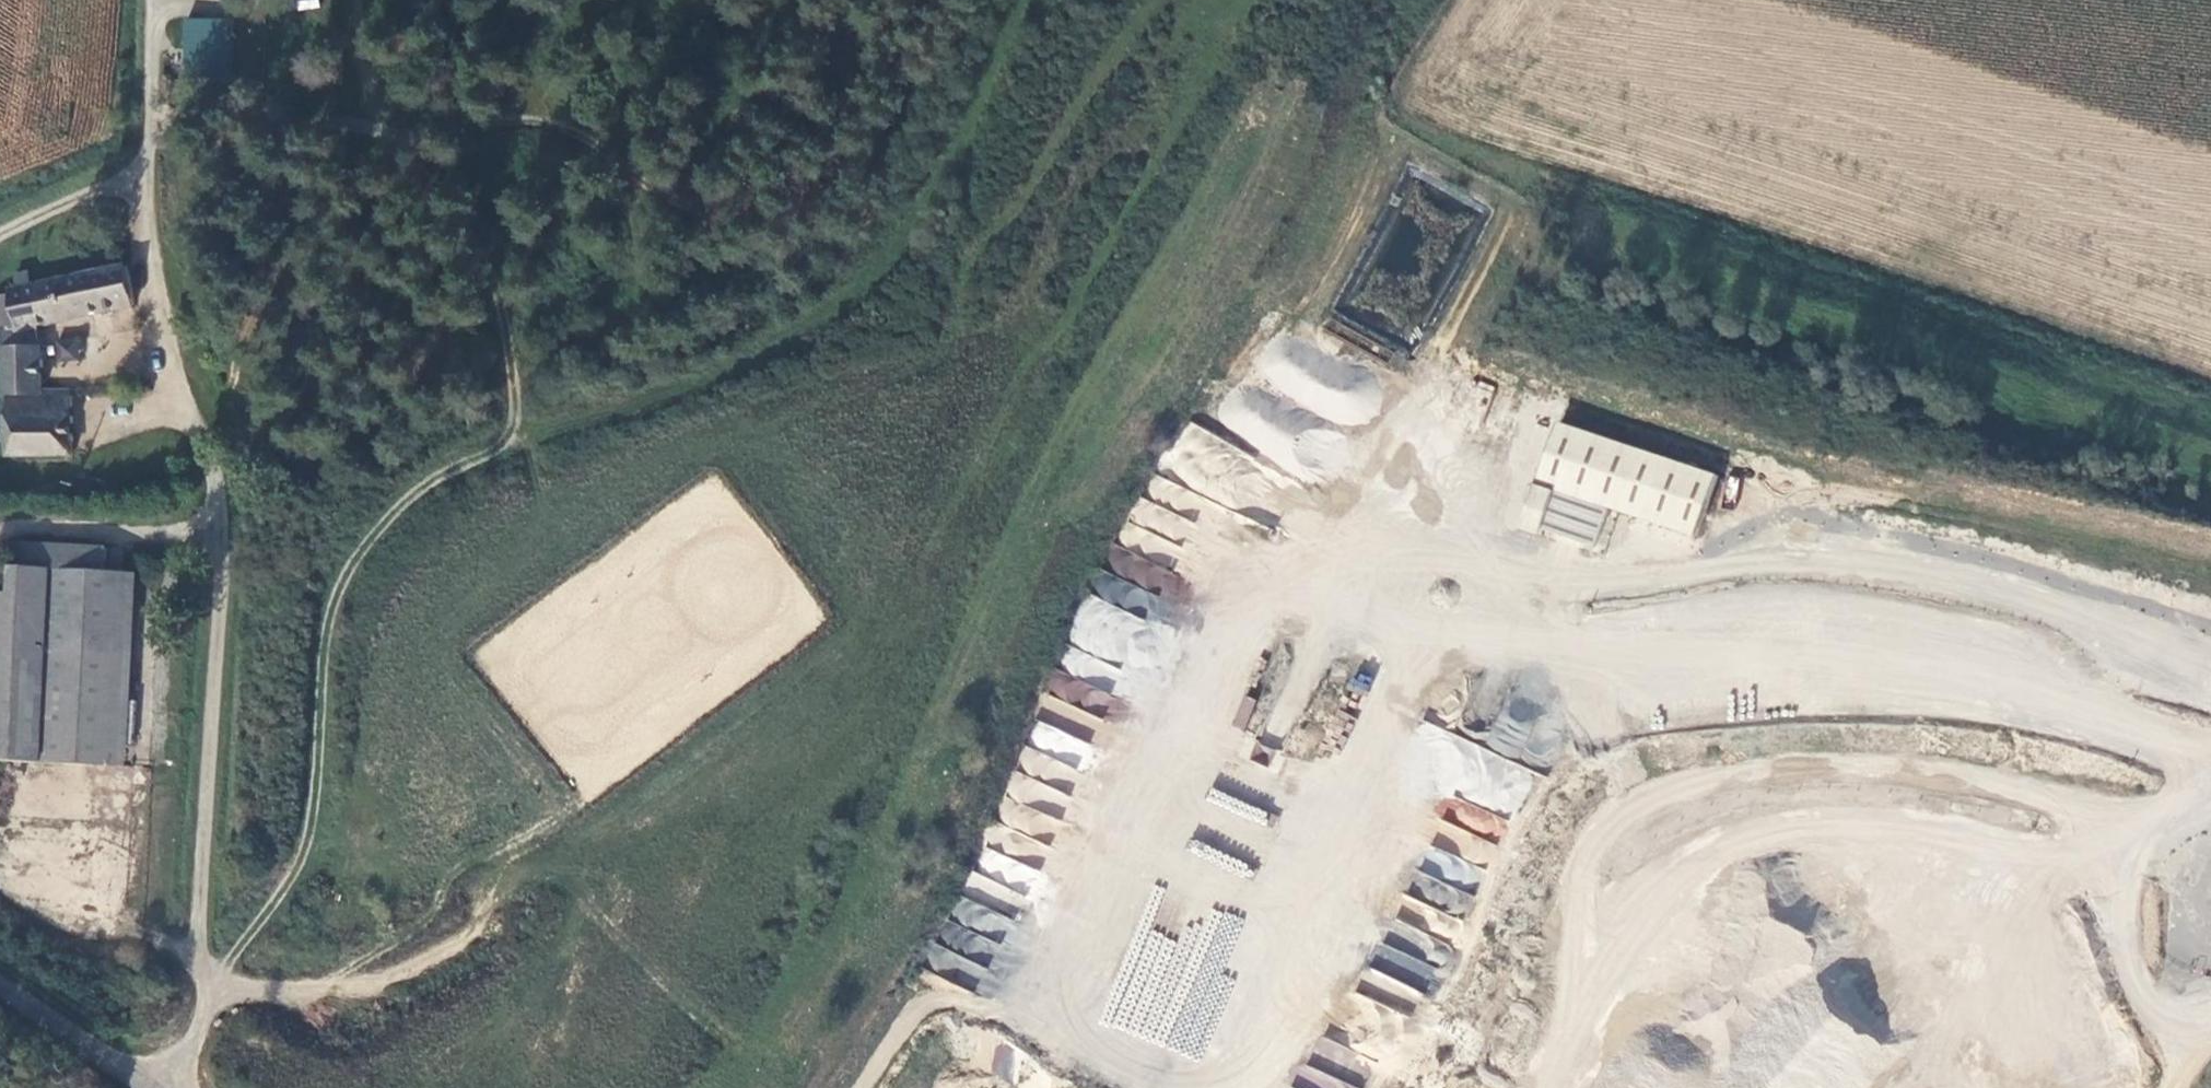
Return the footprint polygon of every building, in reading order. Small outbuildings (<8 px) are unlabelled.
[(182,78),(230,79),(231,18),(183,17),(182,78)] [(126,306),(117,268),(2,296),(3,303),(0,303),(0,334),(9,333),(10,335),(126,306)] [(70,456),(63,390),(37,392),(33,352),(0,355),(0,361),(7,459),(70,456)] [(1719,474),(1561,420),(1540,483),(1560,490),(1547,528),(1596,545),(1609,505),(1698,535),(1719,474)] [(1525,527),(1544,533),(1559,490),(1540,483),(1525,527)] [(12,547),(10,603),(103,607),(105,551),(12,547)] [(103,607),(10,603),(0,603),(0,762),(97,766),(103,607)] [(1029,906),(1095,712),(1043,695),(1026,746),(1020,744),(971,887),(1029,906)] [(1232,723),(1244,728),(1256,699),(1244,695),(1232,723)] [(1365,993),(1408,1013),(1417,994),(1420,995),(1433,968),(1387,947),(1365,993)] [(1123,960),(1100,1023),(1197,1058),(1223,989),(1195,979),(1193,985),(1123,960)] [(1291,1087),(1356,1087),(1358,1085),(1331,1073),(1343,1048),(1316,1035),(1291,1087)]
